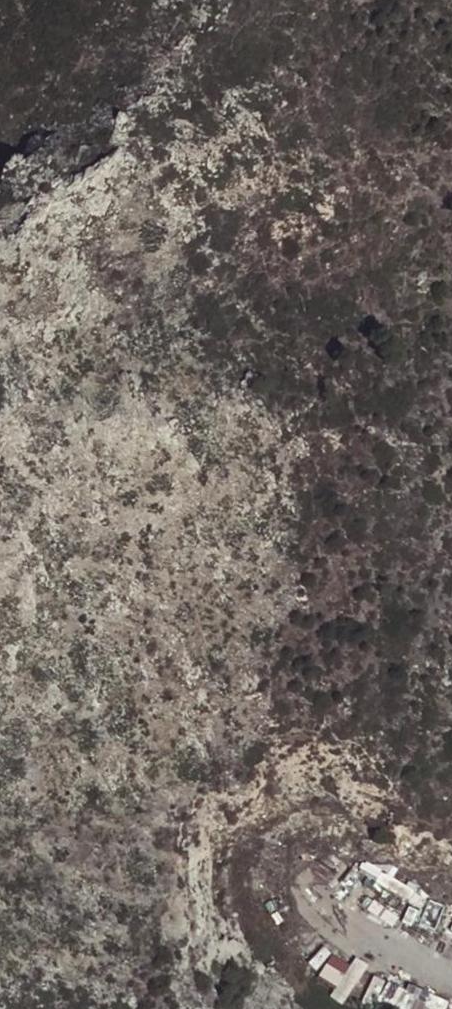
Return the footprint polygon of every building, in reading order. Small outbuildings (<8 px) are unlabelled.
[(342,984),(354,961),(334,950),(322,974),(342,984)] [(430,992),(377,974),(369,999),(399,1008),(425,1008),(430,992)]
